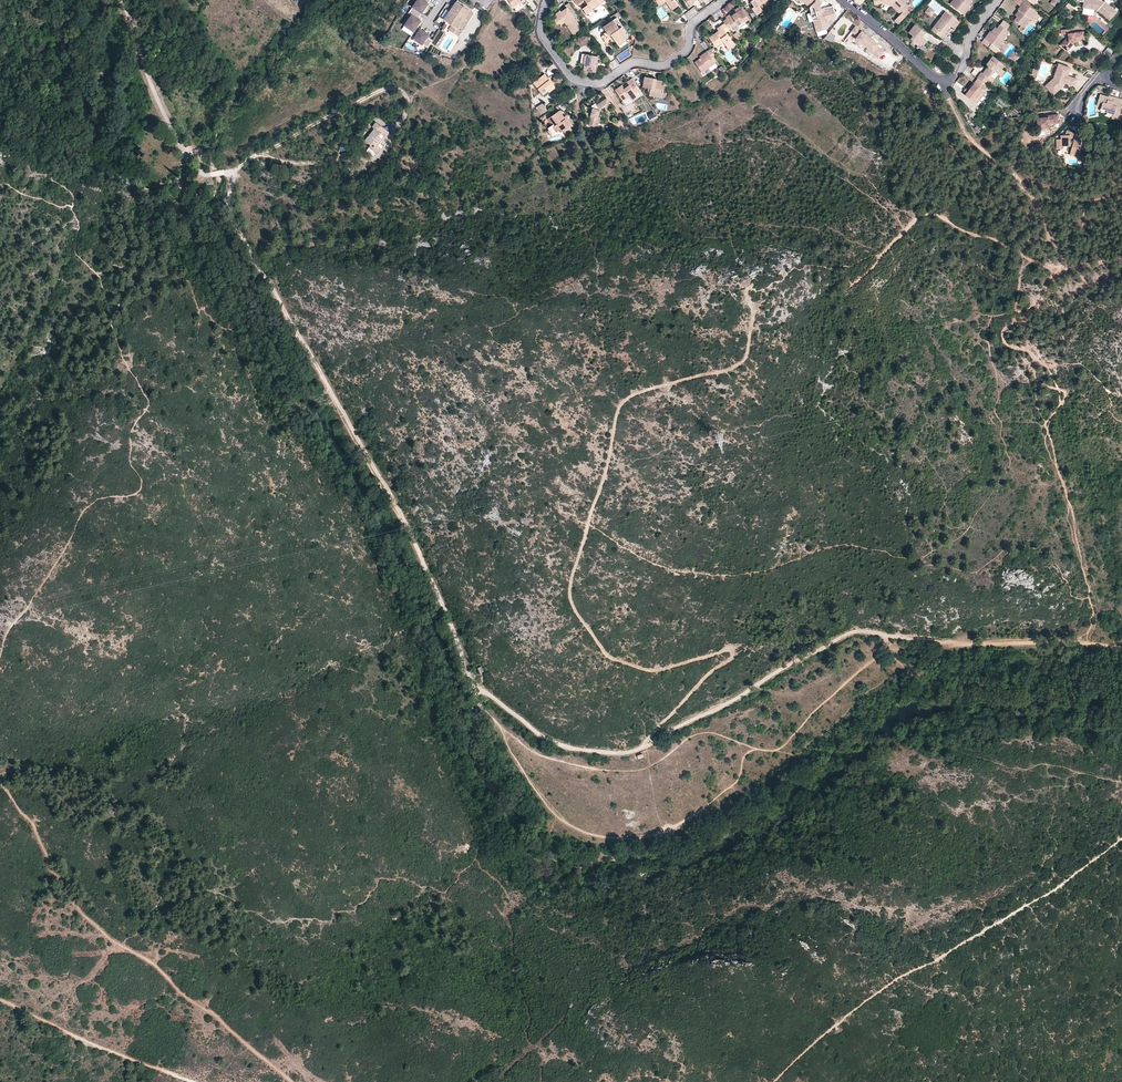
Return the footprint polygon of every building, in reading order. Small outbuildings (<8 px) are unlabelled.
[(407,12),(411,15),(405,24),(414,30),(411,36),(414,38),(412,40),(421,46),(424,43),(428,46),(433,39),(428,36),(429,34),(418,26),(421,21),(420,20),(421,18),(419,16),(424,9),(426,9),(429,4),(427,3),(430,0),(415,0),(407,12)] [(574,0),(577,6),(584,1),(587,5),(583,9),(587,15),(597,7),(594,2),(597,0),(574,0)] [(673,0),(665,0),(666,2),(672,10),(677,6),(673,0)] [(754,6),(752,8),(757,15),(764,10),(760,5),(767,1),(766,0),(749,0),(754,6)] [(818,0),(801,0),(809,8),(816,33),(826,29),(829,26),(827,21),(836,18),(833,8),(824,10),(824,9),(821,10),(820,5),(822,3),(818,0)] [(874,3),(882,1),(892,4),(898,11),(899,10),(902,14),(900,16),(894,22),(898,25),(909,14),(905,11),(908,8),(904,5),(908,1),(907,0),(873,0),(874,3)] [(952,7),(963,16),(969,8),(968,7),(967,6),(971,1),(971,0),(957,0),(952,7)] [(1056,0),(1054,0),(1050,5),(1055,9),(1060,3),(1056,0)] [(1110,19),(1116,12),(1102,0),(1096,0),(1085,0),(1084,7),(1098,10),(1110,19)] [(459,3),(457,1),(444,19),(447,21),(459,3)] [(896,13),(898,11),(892,4),(882,1),(874,3),(875,6),(882,5),(891,7),(896,13)] [(1018,10),(1019,11),(1021,13),(1017,18),(1015,21),(1022,26),(1025,28),(1031,20),(1030,20),(1036,12),(1024,2),(1024,3),(1020,7),(1018,10)] [(469,10),(459,3),(447,21),(452,24),(449,29),(458,36),(462,30),(457,27),(469,10)] [(575,11),(569,4),(565,6),(567,8),(561,12),(560,11),(556,14),(554,24),(560,25),(561,22),(569,23),(575,32),(581,28),(571,14),(575,11)] [(935,11),(929,7),(926,12),(931,17),(935,11)] [(725,23),(728,29),(732,26),(735,31),(740,27),(738,25),(743,22),(748,18),(741,9),(736,12),(732,15),(731,14),(726,17),(727,19),(724,22),(725,23)] [(473,12),(469,10),(457,27),(462,30),(473,12)] [(945,12),(940,19),(933,28),(944,36),(947,33),(946,32),(950,27),(953,29),(958,23),(945,12)] [(617,18),(613,21),(619,29),(621,27),(622,27),(617,18)] [(619,29),(613,21),(603,27),(606,32),(603,35),(602,37),(607,45),(614,41),(616,44),(624,39),(625,40),(628,37),(621,27),(619,29)] [(1010,26),(1003,21),(1000,26),(1006,31),(1010,26)] [(561,22),(560,25),(567,26),(573,34),(575,32),(569,23),(561,22)] [(728,29),(725,23),(721,26),(725,33),(729,30),(728,29)] [(717,28),(718,31),(720,33),(718,34),(716,32),(709,38),(716,47),(723,42),(729,49),(735,46),(725,33),(721,26),(717,28)] [(878,44),(855,26),(851,32),(857,36),(855,39),(872,52),(871,53),(878,58),(883,51),(877,46),(878,44)] [(925,33),(915,26),(909,33),(913,37),(911,39),(919,46),(922,42),(925,45),(927,42),(922,38),(925,33)] [(1000,26),(997,29),(993,34),(991,33),(990,32),(984,40),(996,49),(1002,41),(1003,41),(1009,33),(1006,31),(1000,26)] [(944,36),(933,28),(931,31),(942,39),(944,36)] [(1084,32),(1071,33),(1070,29),(1061,30),(1062,35),(1066,34),(1067,38),(1061,45),(1068,51),(1074,44),(1073,42),(1085,41),(1084,32)] [(740,35),(737,31),(732,34),(737,41),(742,38),(740,35)] [(825,40),(833,43),(835,37),(827,34),(825,40)] [(996,49),(984,40),(982,43),(994,52),(996,49)] [(1109,45),(1106,49),(1111,53),(1114,50),(1109,45)] [(439,50),(433,48),(430,57),(451,64),(452,62),(437,55),(439,50)] [(716,57),(710,49),(707,51),(708,53),(701,58),(695,62),(702,72),(715,64),(712,59),(716,57)] [(1018,57),(1013,53),(1009,59),(1014,63),(1018,57)] [(595,72),(598,57),(582,54),(580,64),(584,65),(584,70),(595,72)] [(985,85),(989,80),(991,77),(995,72),(998,75),(1002,70),(1005,66),(993,57),(987,66),(989,67),(983,75),(982,74),(978,79),(985,85)] [(1070,68),(1061,65),(1059,70),(1057,69),(1055,76),(1058,77),(1056,81),(1052,84),(1050,82),(1045,86),(1053,95),(1064,85),(1065,83),(1075,87),(1077,79),(1067,76),(1070,68)] [(552,84),(549,80),(548,81),(544,76),(534,83),(542,94),(547,91),(546,89),(552,84)] [(664,86),(661,85),(656,84),(656,82),(657,80),(645,77),(643,87),(650,89),(649,96),(662,98),(664,86)] [(640,90),(632,79),(627,82),(627,83),(629,86),(624,90),(622,87),(621,86),(615,90),(623,102),(629,98),(631,101),(637,97),(635,94),(640,90)] [(988,87),(985,85),(978,79),(966,96),(973,103),(982,91),(984,92),(988,87)] [(555,88),(552,84),(546,89),(547,91),(549,93),(555,88)] [(1112,118),(1118,120),(1121,106),(1121,100),(1113,97),(1112,101),(1108,100),(1109,98),(1100,95),(1098,101),(1103,103),(1101,108),(1108,110),(1107,112),(1114,114),(1112,118)] [(612,107),(607,99),(596,106),(595,105),(592,107),(593,109),(589,123),(590,123),(589,127),(595,129),(596,125),(598,125),(599,119),(598,118),(600,112),(605,109),(606,110),(612,107)] [(541,115),(545,112),(541,106),(537,108),(541,115)] [(564,117),(560,111),(549,118),(553,125),(548,129),(553,136),(560,131),(562,133),(572,126),(568,121),(567,122),(564,117)] [(1037,121),(1029,122),(1033,129),(1050,127),(1049,124),(1056,124),(1059,123),(1058,114),(1048,115),(1048,117),(1037,118),(1037,121)] [(388,131),(376,122),(372,126),(374,128),(365,140),(371,144),(369,146),(377,152),(381,147),(378,145),(388,131)] [(1074,133),(1067,131),(1065,136),(1061,136),(1061,139),(1057,139),(1057,149),(1062,149),(1062,146),(1069,145),(1069,144),(1073,145),(1070,155),(1079,157),(1081,147),(1080,147),(1082,141),(1074,139),(1074,141),(1070,140),(1070,138),(1072,138),(1074,133)]
